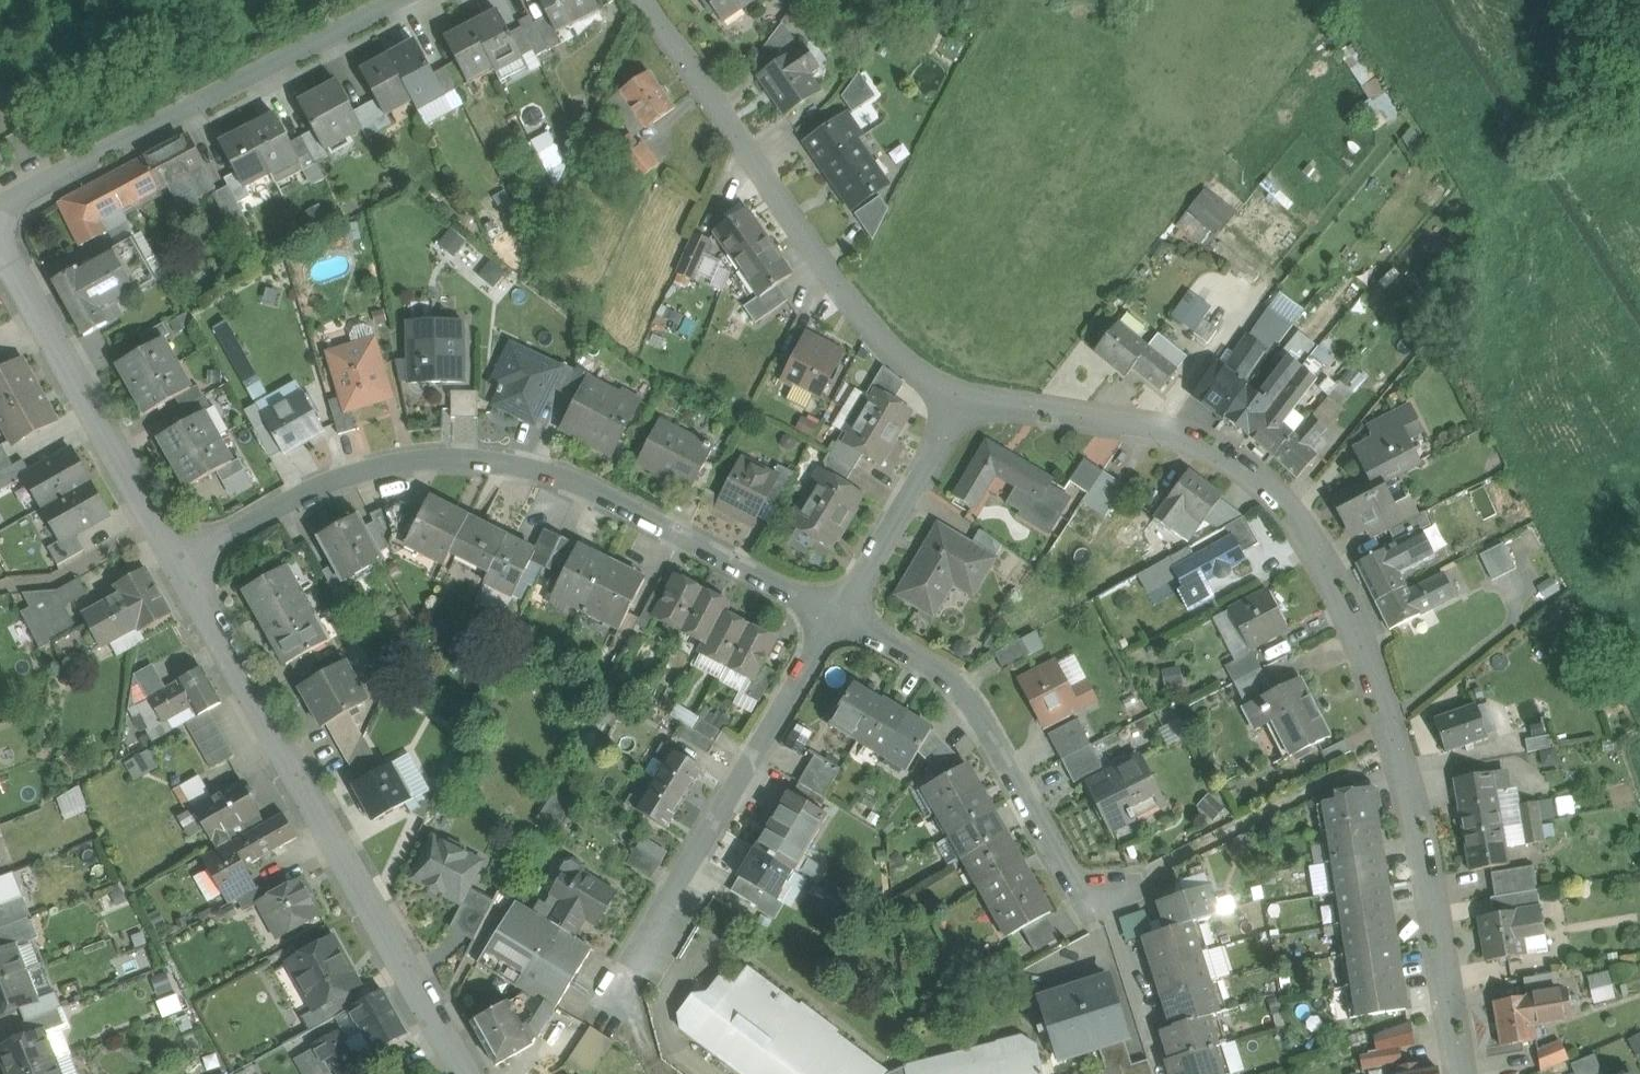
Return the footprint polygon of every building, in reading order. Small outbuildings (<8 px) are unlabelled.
[(548,17),(534,24),(548,51),(563,44),(556,32),(599,10),(594,0),(539,0),(548,17)] [(722,22),(754,0),(707,0),(722,22)] [(510,34),(499,12),(472,26),(495,71),(496,72),(523,58),(510,34)] [(534,24),(531,17),(519,22),(522,28),(527,37),(534,51),(537,56),(548,51),(534,24)] [(782,24),(752,62),(761,74),(799,48),(783,25),(782,24)] [(472,26),(446,40),(457,61),(467,80),(492,67),(494,71),(495,71),(472,26)] [(522,28),(510,34),(522,57),(534,51),(527,37),(522,28)] [(416,43),(389,57),(412,100),(419,113),(446,99),(433,74),(416,43)] [(761,74),(759,75),(787,116),(820,93),(808,75),(817,68),(802,46),(799,48),(761,74)] [(412,100),(389,57),(362,72),(377,99),(382,109),(383,109),(386,114),(412,100)] [(457,61),(444,68),(456,90),(468,83),(467,80),(457,61)] [(456,90),(444,68),(433,74),(446,99),(450,107),(462,101),(456,90)] [(649,72),(620,92),(646,129),(675,109),(649,72)] [(860,73),(842,97),(853,113),(876,97),(860,73)] [(338,83),(299,104),(314,130),(325,150),(326,149),(363,129),(354,112),(338,83)] [(646,129),(620,92),(608,100),(630,134),(633,138),(646,129)] [(382,109),(377,99),(365,106),(380,132),(393,125),(386,114),(383,109),(382,109)] [(380,132),(365,106),(354,112),(363,129),(368,139),(380,132)] [(858,141),(863,137),(847,115),(806,144),(822,166),(825,164),(858,141)] [(291,143),(277,116),(249,130),(272,172),(298,160),(300,159),(291,143)] [(272,172),(249,130),(221,144),(237,173),(241,181),(243,180),(246,186),(272,172)] [(314,130),(303,137),(317,163),(330,157),(326,149),(325,150),(314,130)] [(548,169),(566,159),(550,130),(532,140),(548,169)] [(660,165),(643,142),(639,145),(633,138),(630,134),(616,145),(642,179),(660,165)] [(86,191),(85,192),(100,221),(122,209),(131,204),(132,205),(168,186),(176,202),(193,193),(196,199),(216,188),(188,136),(143,160),(144,160),(86,191)] [(317,163),(303,137),(291,143),(300,159),(298,160),(304,170),(317,163)] [(858,141),(825,164),(844,190),(840,193),(852,210),(877,192),(875,189),(886,181),(858,141)] [(241,181),(237,173),(225,179),(229,186),(239,204),(252,197),(246,186),(243,180),(241,181)] [(229,186),(216,193),(236,229),(249,222),(239,204),(229,186)] [(1235,213),(1206,189),(1176,226),(1206,250),(1226,225),(1235,213)] [(85,190),(59,203),(82,246),(107,233),(100,221),(85,192),(86,191),(85,190)] [(880,197),(855,215),(873,240),(889,209),(880,197)] [(122,209),(100,221),(107,233),(128,222),(122,209)] [(773,249),(746,210),(715,231),(742,270),(773,249)] [(128,222),(107,233),(115,248),(133,238),(157,281),(175,271),(164,251),(159,253),(139,217),(128,222)] [(452,254),(462,242),(450,232),(440,243),(452,254)] [(711,240),(696,233),(678,274),(693,280),(711,240)] [(115,248),(77,270),(101,312),(120,302),(157,281),(133,238),(115,248)] [(773,249),(742,270),(760,296),(761,297),(777,286),(792,276),(773,249)] [(101,312),(77,270),(55,282),(85,336),(108,323),(101,312)] [(760,296),(744,307),(756,323),(788,301),(777,286),(761,297),(760,296)] [(1193,300),(1210,311),(1217,299),(1201,288),(1193,300)] [(1193,300),(1186,295),(1171,317),(1195,333),(1203,321),(1210,311),(1193,300)] [(120,302),(101,312),(108,323),(126,313),(120,302)] [(738,338),(750,316),(733,306),(721,328),(738,338)] [(465,382),(464,321),(408,322),(409,364),(412,364),(412,383),(465,382)] [(1217,331),(1203,321),(1195,333),(1194,333),(1208,344),(1217,331)] [(258,378),(227,322),(214,328),(246,385),(258,378)] [(1148,348),(1118,324),(1119,324),(1118,323),(1095,351),(1096,352),(1097,351),(1126,375),(1125,376),(1126,377),(1133,368),(1149,349),(1148,348)] [(164,324),(141,336),(148,348),(163,339),(170,335),(164,324)] [(1276,341),(1256,326),(1248,339),(1263,351),(1267,354),(1276,341)] [(826,356),(832,344),(809,332),(802,344),(826,356)] [(1320,346),(1303,334),(1294,345),(1309,359),(1320,346)] [(148,348),(119,364),(133,389),(172,367),(166,356),(170,353),(163,339),(148,348)] [(375,339),(329,353),(342,398),(346,412),(352,410),(387,400),(377,367),(383,366),(375,339)] [(1232,362),(1225,371),(1218,366),(1196,396),(1225,417),(1246,387),(1241,383),(1263,351),(1248,339),(1232,362)] [(826,356),(802,344),(784,379),(819,397),(844,350),(832,344),(826,356)] [(560,368),(511,345),(502,365),(513,370),(503,389),(501,388),(498,392),(501,394),(495,405),(534,423),(551,388),(560,368)] [(1309,359),(1294,345),(1284,357),(1288,360),(1289,359),(1301,369),(1309,359)] [(1428,347),(1418,359),(1419,360),(1411,369),(1417,374),(1425,365),(1424,364),(1435,352),(1428,347)] [(1161,358),(1149,349),(1133,368),(1160,390),(1161,391),(1177,371),(1176,370),(1180,365),(1165,353),(1161,358)] [(1354,363),(1341,353),(1336,360),(1348,370),(1354,363)] [(1224,357),(1218,366),(1225,371),(1232,362),(1224,357)] [(1246,387),(1225,417),(1249,436),(1249,437),(1272,407),(1301,369),(1289,359),(1288,360),(1259,397),(1246,387)] [(1324,369),(1309,359),(1301,369),(1316,379),(1324,369)] [(0,373),(0,413),(39,391),(22,360),(0,373)] [(575,370),(562,364),(560,368),(551,388),(564,394),(575,370)] [(513,370),(502,365),(493,384),(501,388),(503,389),(513,370)] [(179,378),(172,367),(133,389),(147,414),(176,398),(191,390),(183,376),(179,378)] [(575,370),(564,394),(577,400),(588,378),(590,379),(592,375),(577,367),(575,370)] [(905,383),(884,367),(866,395),(872,399),(877,391),(894,401),(905,383)] [(1334,368),(1318,387),(1327,395),(1339,382),(1343,377),(1334,368)] [(1272,407),(1249,437),(1274,457),(1293,433),(1283,424),(1317,380),(1316,379),(1301,369),(1272,407)] [(590,379),(588,378),(577,400),(562,429),(591,444),(592,442),(613,454),(641,402),(623,392),(621,396),(590,379)] [(1339,382),(1327,395),(1341,407),(1353,394),(1339,382)] [(191,390),(176,398),(183,410),(205,397),(199,385),(191,390)] [(0,413),(0,419),(15,445),(56,421),(39,391),(0,413)] [(894,401),(877,391),(872,399),(866,395),(855,414),(893,436),(900,425),(904,424),(912,412),(894,401)] [(478,392),(452,392),(452,418),(478,418),(478,392)] [(325,433),(303,394),(263,416),(267,423),(283,452),(286,456),(325,433)] [(205,397),(183,410),(189,421),(212,408),(205,397)] [(346,412),(342,398),(330,401),(340,435),(356,430),(352,410),(346,412)] [(256,430),(267,423),(263,416),(257,405),(246,411),(256,430)] [(1409,405),(1374,423),(1375,423),(1383,419),(1390,433),(1400,428),(1401,430),(1418,421),(1409,405)] [(189,421),(160,437),(174,463),(214,441),(226,433),(221,424),(222,419),(215,406),(212,408),(189,421)] [(893,436),(855,414),(844,432),(850,435),(845,443),(864,455),(880,464),(887,452),(886,448),(893,436)] [(1295,435),(1293,433),(1274,457),(1297,478),(1317,456),(1309,449),(1326,430),(1311,417),(1295,435)] [(705,445),(660,421),(638,462),(692,490),(694,486),(707,462),(713,449),(710,448),(711,446),(706,444),(705,445)] [(267,423),(256,430),(272,458),(283,452),(267,423)] [(886,448),(887,452),(904,424),(900,425),(893,436),(886,448)] [(1390,433),(1361,448),(1376,476),(1377,476),(1380,482),(1418,463),(1401,430),(1400,428),(1390,433)] [(864,455),(845,443),(850,435),(844,432),(831,455),(854,469),(855,470),(864,455)] [(214,441),(174,463),(188,488),(217,472),(233,463),(232,462),(231,462),(224,449),(220,451),(214,441)] [(1053,482),(988,443),(956,497),(975,508),(995,473),(1015,485),(1033,496),(1021,517),(1048,532),(1068,498),(1049,488),(1053,482)] [(0,447),(0,473),(14,465),(2,445),(0,447)] [(31,473),(26,476),(26,477),(44,509),(91,482),(72,450),(31,473)] [(831,455),(829,455),(825,462),(827,471),(826,473),(845,484),(854,469),(831,455)] [(233,463),(217,472),(224,483),(246,470),(240,459),(233,463)] [(1104,472),(1084,459),(1070,481),(1089,494),(1104,472)] [(0,473),(0,488),(1,491),(26,477),(26,476),(31,473),(24,460),(14,465),(0,473)] [(773,477),(742,461),(718,508),(729,514),(735,502),(759,514),(765,502),(777,479),(773,477)] [(718,468),(707,462),(694,486),(705,492),(718,468)] [(777,479),(765,502),(776,508),(794,473),(779,465),(773,477),(777,479)] [(823,479),(826,473),(821,470),(814,482),(823,479)] [(1190,471),(1155,518),(1180,537),(1185,541),(1186,540),(1199,522),(1202,525),(1205,521),(1221,500),(1223,496),(1190,471)] [(1126,487),(1104,472),(1089,494),(1111,509),(1126,487)] [(845,484),(826,473),(823,479),(814,482),(805,497),(845,521),(861,494),(845,484)] [(1376,476),(1337,496),(1355,531),(1366,525),(1394,511),(1393,509),(1380,482),(1377,476),(1376,476)] [(91,482),(44,509),(62,541),(75,534),(109,515),(91,482)] [(1003,506),(1021,517),(1033,496),(1015,485),(1003,506)] [(845,521),(805,497),(796,511),(799,521),(798,520),(795,526),(799,528),(792,540),(793,545),(809,555),(811,551),(818,540),(829,547),(845,521)] [(469,518),(430,498),(422,514),(409,538),(406,545),(446,565),(452,552),(469,518)] [(1244,517),(1221,500),(1205,521),(1219,531),(1226,527),(1244,517)] [(1410,500),(1393,509),(1394,511),(1366,525),(1373,539),(1390,530),(1418,516),(1410,500)] [(735,502),(729,514),(753,525),(759,514),(735,502)] [(398,503),(372,515),(376,522),(385,538),(397,533),(409,538),(422,514),(398,503)] [(795,526),(798,520),(799,521),(796,511),(790,523),(795,526)] [(1424,513),(1418,516),(1390,530),(1396,543),(1419,532),(1430,525),(1424,513)] [(358,515),(319,537),(335,565),(345,583),(346,583),(384,562),(379,554),(365,528),(358,515)] [(1259,544),(1244,517),(1226,527),(1232,538),(1233,538),(1242,553),(1259,544)] [(508,538),(469,518),(452,552),(491,572),(508,538)] [(1144,533),(1163,547),(1180,537),(1155,518),(1144,533)] [(385,538),(376,522),(365,528),(379,554),(390,547),(385,538)] [(971,544),(939,525),(897,595),(934,617),(935,615),(931,613),(950,581),(973,595),(994,560),(989,557),(990,555),(971,544)] [(558,536),(546,530),(535,552),(536,553),(532,561),(544,567),(546,562),(558,536)] [(1003,546),(980,530),(971,544),(990,555),(989,557),(994,560),(1003,546)] [(1370,556),(1371,557),(1357,564),(1376,602),(1406,587),(1400,575),(1432,559),(1419,532),(1396,543),(1386,548),(1386,550),(1373,557),(1372,555),(1370,556)] [(75,534),(62,541),(49,548),(58,566),(85,551),(75,534)] [(570,542),(558,536),(546,562),(558,568),(570,543),(570,542)] [(1185,541),(1180,537),(1163,547),(1170,558),(1190,547),(1193,545),(1186,540),(1185,541)] [(535,552),(508,538),(491,572),(485,583),(514,597),(532,561),(536,553),(535,552)] [(1196,558),(1190,547),(1170,558),(1168,559),(1177,574),(1185,589),(1180,592),(1189,609),(1213,596),(1205,581),(1216,575),(1218,577),(1221,579),(1224,578),(1227,577),(1229,574),(1230,571),(1229,568),(1245,559),(1242,553),(1233,538),(1232,538),(1196,558)] [(829,547),(818,540),(811,551),(829,562),(835,552),(829,548),(829,547)] [(565,572),(578,547),(570,543),(558,568),(565,572)] [(1504,544),(1480,556),(1493,581),(1516,570),(1504,544)] [(565,572),(553,596),(585,611),(609,562),(578,547),(565,572)] [(1163,547),(1120,573),(1126,583),(1138,576),(1168,559),(1170,558),(1163,547)] [(1168,559),(1138,576),(1147,591),(1177,574),(1168,559)] [(271,560),(248,573),(255,584),(277,572),(271,560)] [(646,581),(609,562),(585,611),(620,629),(621,630),(630,613),(646,581)] [(255,584),(245,590),(260,615),(303,590),(289,565),(277,572),(255,584)] [(345,583),(335,565),(324,571),(339,599),(351,592),(346,583),(345,583)] [(146,569),(115,587),(120,595),(89,612),(107,645),(115,641),(123,654),(138,646),(139,643),(145,640),(140,632),(172,614),(146,569)] [(1444,574),(1408,592),(1406,587),(1376,602),(1390,630),(1456,598),(1444,574)] [(703,591),(679,578),(678,577),(665,601),(656,618),(657,618),(658,618),(682,631),(704,591),(703,590),(703,591)] [(77,580),(57,591),(45,592),(55,611),(64,606),(85,594),(77,580)] [(303,590),(260,615),(273,640),(317,615),(303,590)] [(704,591),(682,631),(683,632),(683,631),(707,644),(724,613),(724,614),(729,604),(728,603),(728,604),(704,591)] [(1269,591),(1213,619),(1235,662),(1251,654),(1250,650),(1251,649),(1249,646),(1285,627),(1287,631),(1289,630),(1269,591)] [(45,592),(23,593),(30,608),(21,612),(28,625),(55,611),(45,592)] [(641,619),(638,626),(650,632),(657,618),(656,618),(665,601),(653,595),(641,619)] [(55,611),(28,625),(41,649),(52,643),(52,642),(76,629),(64,606),(55,611)] [(88,623),(101,648),(107,645),(89,612),(84,615),(88,623)] [(641,619),(630,613),(621,630),(620,629),(616,637),(628,643),(638,626),(641,619)] [(724,613),(707,644),(695,666),(721,680),(728,667),(749,627),(748,626),(748,627),(724,614),(724,613)] [(317,615),(273,640),(288,665),(314,650),(332,641),(317,615)] [(76,629),(52,642),(52,643),(65,668),(101,648),(88,623),(76,629)] [(774,640),(749,627),(750,627),(749,627),(728,667),(728,668),(729,667),(753,680),(754,681),(762,665),(775,640),(774,639),(774,640)] [(995,632),(985,646),(995,652),(1004,638),(995,632)] [(1022,639),(995,654),(1004,670),(1031,655),(1022,639)] [(314,650),(292,663),(298,674),(320,662),(314,650)] [(1235,662),(1227,666),(1235,682),(1261,669),(1253,653),(1235,662)] [(347,662),(301,688),(323,727),(327,725),(350,712),(366,703),(355,683),(358,682),(347,662)] [(137,673),(132,708),(137,706),(150,699),(150,698),(169,687),(157,663),(137,673)] [(1081,711),(1057,664),(1021,682),(1040,717),(1060,707),(1066,719),(1081,711)] [(762,665),(754,681),(753,680),(745,695),(760,703),(776,672),(762,665)] [(169,687),(150,698),(150,699),(163,723),(192,707),(198,717),(209,711),(222,703),(202,668),(169,687)] [(1261,669),(1235,682),(1247,705),(1273,692),(1261,669)] [(1247,705),(1244,707),(1257,731),(1273,722),(1291,757),(1329,737),(1299,679),(1273,692),(1247,705)] [(883,700),(854,683),(830,725),(858,742),(883,700)] [(627,704),(603,692),(591,715),(615,727),(627,704)] [(150,699),(137,706),(150,731),(163,723),(150,699)] [(909,716),(883,700),(858,742),(884,758),(909,716)] [(722,728),(730,716),(711,705),(703,717),(722,728)] [(1477,705),(1435,720),(1446,753),(1489,738),(1477,705)] [(1046,729),(1066,719),(1060,707),(1040,717),(1046,729)] [(198,717),(186,724),(192,735),(215,722),(209,711),(198,717)] [(350,712),(327,725),(350,765),(363,736),(364,736),(350,712)] [(694,730),(700,718),(689,712),(682,723),(694,730)] [(932,730),(909,716),(884,758),(907,772),(919,752),(932,731),(932,730)] [(723,732),(700,718),(694,730),(716,744),(723,732)] [(1078,720),(1049,735),(1062,760),(1091,745),(1078,720)] [(215,722),(192,735),(199,746),(222,733),(215,722)] [(694,730),(682,723),(676,734),(709,755),(716,744),(694,730)] [(944,743),(932,731),(919,752),(927,760),(944,743)] [(222,733),(199,746),(205,758),(228,745),(222,733)] [(383,769),(363,736),(350,765),(359,782),(383,769)] [(1549,736),(1526,740),(1528,753),(1552,748),(1549,736)] [(944,743),(927,760),(936,769),(954,752),(944,743)] [(228,745),(205,758),(211,769),(234,756),(228,745)] [(704,769),(665,745),(660,753),(670,758),(656,781),(685,799),(704,769)] [(1091,745),(1062,760),(1074,783),(1103,769),(1091,745)] [(148,751),(126,763),(136,780),(143,776),(140,771),(154,763),(148,751)] [(1559,770),(1558,751),(1542,752),(1543,771),(1559,770)] [(954,752),(936,769),(944,777),(966,765),(954,752)] [(841,770),(816,755),(810,766),(814,768),(814,769),(834,781),(841,770)] [(411,801),(420,797),(425,786),(409,756),(391,765),(411,801)] [(1139,758),(1090,783),(1110,823),(1128,813),(1132,821),(1136,819),(1135,817),(1162,803),(1139,758)] [(140,771),(143,776),(157,768),(154,763),(140,771)] [(944,777),(925,788),(938,812),(980,788),(967,764),(966,765),(944,777)] [(359,782),(355,784),(375,821),(411,801),(391,765),(383,769),(359,782)] [(834,781),(814,769),(814,768),(810,766),(800,783),(824,798),(834,781)] [(1494,786),(1506,784),(1504,771),(1492,773),(1494,786)] [(1492,773),(1456,779),(1459,798),(1495,792),(1494,786),(1492,773)] [(181,786),(194,809),(214,797),(202,775),(181,786)] [(685,799),(656,781),(642,803),(632,797),(628,805),(667,829),(685,799)] [(214,797),(194,809),(205,829),(212,842),(214,841),(218,849),(231,841),(232,844),(248,835),(264,825),(259,816),(261,815),(242,782),(214,797)] [(1494,786),(1495,792),(1501,829),(1522,825),(1519,805),(1515,782),(1506,784),(1494,786)] [(824,798),(800,783),(793,794),(820,810),(826,799),(824,798)] [(1341,785),(1313,799),(1315,808),(1317,807),(1317,806),(1345,801),(1345,797),(1346,797),(1341,785)] [(420,797),(412,813),(426,820),(439,792),(425,786),(420,797)] [(980,788),(938,812),(951,836),(993,812),(980,788)] [(1374,790),(1355,793),(1353,796),(1346,797),(1345,797),(1345,801),(1317,806),(1317,807),(1321,832),(1326,831),(1377,823),(1375,810),(1377,810),(1379,807),(1376,792),(1374,790)] [(793,794),(789,792),(755,849),(756,849),(795,872),(829,816),(820,810),(793,794)] [(1495,792),(1459,798),(1465,835),(1501,829),(1495,792)] [(1212,794),(1202,800),(1212,817),(1222,811),(1212,794)] [(575,809),(553,795),(539,817),(561,831),(575,809)] [(1537,802),(1540,822),(1555,819),(1552,800),(1537,802)] [(1537,802),(1519,805),(1522,825),(1540,822),(1537,802)] [(205,829),(194,809),(180,817),(191,837),(205,829)] [(993,812),(951,836),(965,859),(1007,836),(993,812)] [(248,835),(263,858),(298,839),(284,814),(264,825),(248,835)] [(1540,822),(1522,825),(1526,845),(1544,842),(1540,822)] [(1377,823),(1326,831),(1328,842),(1325,843),(1328,864),(1382,855),(1377,823)] [(1522,825),(1501,829),(1505,848),(1526,845),(1522,825)] [(1501,829),(1465,835),(1472,871),(1508,865),(1505,848),(1501,829)] [(638,850),(661,864),(670,848),(648,834),(638,850)] [(263,858),(248,835),(232,844),(231,841),(218,849),(202,858),(209,870),(195,878),(208,902),(222,894),(251,877),(246,868),(263,858)] [(1007,836),(965,859),(980,886),(1022,862),(1007,836)] [(450,839),(443,844),(434,839),(414,878),(463,903),(487,915),(494,902),(468,888),(481,863),(467,856),(466,848),(450,839)] [(795,872),(756,849),(755,849),(750,859),(749,858),(738,877),(742,879),(765,893),(778,901),(795,872)] [(661,864),(638,850),(629,865),(651,879),(661,864)] [(1382,855),(1328,864),(1331,884),(1334,884),(1336,894),(1387,886),(1382,855)] [(1185,895),(1159,903),(1168,930),(1194,921),(1194,922),(1218,914),(1200,856),(1174,870),(1178,883),(1181,882),(1185,895)] [(573,861),(566,863),(561,871),(563,879),(547,904),(559,912),(553,921),(574,935),(586,917),(591,920),(595,914),(602,918),(616,895),(585,875),(583,867),(573,861)] [(1022,862),(980,886),(1009,938),(1023,930),(1047,916),(1051,914),(1022,862)] [(1534,866),(1491,873),(1495,898),(1538,890),(1534,866)] [(251,877),(222,894),(229,905),(238,900),(258,889),(251,877)] [(275,895),(259,904),(278,938),(320,915),(305,887),(306,883),(304,879),(275,895)] [(765,893),(742,879),(734,893),(757,907),(765,893)] [(258,889),(238,900),(245,912),(259,904),(275,895),(269,883),(258,889)] [(1387,886),(1336,894),(1337,904),(1334,905),(1337,925),(1392,917),(1387,886)] [(1495,898),(1491,898),(1494,915),(1517,911),(1541,907),(1538,890),(1495,898)] [(593,949),(499,892),(494,902),(487,915),(475,939),(467,955),(535,997),(555,1010),(555,1011),(593,949)] [(765,893),(757,907),(770,915),(778,901),(765,893)] [(7,903),(8,904),(0,907),(0,929),(31,917),(23,897),(7,903)] [(487,915),(463,903),(451,927),(475,939),(487,915)] [(1541,907),(1517,911),(1522,940),(1546,936),(1541,907)] [(1145,911),(1120,919),(1127,942),(1152,934),(1145,911)] [(1494,915),(1480,917),(1487,962),(1525,955),(1522,940),(1517,911),(1494,915)] [(1047,916),(1023,930),(1036,952),(1060,939),(1047,916)] [(0,929),(0,945),(2,951),(15,947),(15,948),(40,938),(31,917),(0,929)] [(1392,917),(1337,925),(1341,946),(1344,946),(1345,956),(1396,948),(1392,917)] [(1168,930),(1145,937),(1154,968),(1207,951),(1200,931),(1197,932),(1194,922),(1194,921),(1168,930)] [(1269,930),(1229,941),(1235,962),(1275,951),(1269,930)] [(1546,936),(1522,940),(1525,955),(1548,951),(1546,936)] [(333,938),(288,962),(314,1010),(315,1011),(337,999),(344,1012),(351,1009),(355,1006),(347,993),(360,986),(333,938)] [(0,952),(0,981),(24,971),(15,948),(15,947),(2,951),(0,952)] [(1396,948),(1345,956),(1347,966),(1344,966),(1347,987),(1401,978),(1396,948)] [(1213,952),(1220,976),(1230,974),(1223,949),(1213,952)] [(1207,951),(1154,968),(1164,998),(1213,982),(1210,972),(1213,971),(1207,951)] [(802,1004),(800,1006),(748,967),(734,985),(722,975),(708,993),(692,996),(679,1014),(681,1029),(741,1073),(889,1073),(890,1073),(837,1034),(839,1032),(802,1004)] [(1610,969),(1587,974),(1593,1002),(1616,997),(1610,969)] [(0,981),(0,1018),(2,1015),(20,1008),(36,1002),(36,1001),(24,971),(0,981)] [(159,994),(175,986),(168,973),(152,981),(159,994)] [(1557,974),(1524,979),(1527,997),(1529,996),(1529,997),(1560,992),(1560,991),(1557,974)] [(1401,978),(1347,987),(1350,1008),(1353,1007),(1355,1017),(1349,1018),(1349,1019),(1406,1010),(1401,978)] [(1095,986),(1069,994),(1068,992),(1041,1001),(1048,1025),(1051,1024),(1060,1052),(1102,1039),(1104,1045),(1128,1037),(1109,979),(1094,984),(1095,986)] [(1213,982),(1164,998),(1173,1027),(1212,1015),(1212,1016),(1223,1013),(1219,1002),(1222,1001),(1216,981),(1213,982)] [(1527,997),(1494,1002),(1501,1047),(1536,1041),(1533,1019),(1569,1014),(1565,990),(1560,991),(1560,992),(1529,997),(1529,996),(1527,997)] [(351,1009),(358,1022),(330,1038),(315,1047),(330,1073),(361,1073),(357,1066),(356,1064),(348,1050),(368,1039),(375,1053),(408,1035),(383,991),(355,1006),(351,1009)] [(36,1002),(20,1008),(25,1022),(58,1010),(63,1008),(56,993),(36,1001),(36,1002)] [(163,1016),(184,1009),(179,993),(158,999),(163,1016)] [(523,995),(473,1024),(497,1066),(533,1045),(555,1011),(555,1010),(535,997),(528,1005),(523,995)] [(337,999),(315,1011),(314,1010),(301,1017),(310,1032),(323,1025),(344,1012),(337,999)] [(58,1010),(25,1022),(22,1023),(27,1038),(43,1032),(44,1033),(64,1025),(58,1010)] [(1212,1015),(1173,1027),(1173,1028),(1163,1031),(1172,1060),(1172,1061),(1220,1045),(1224,1044),(1218,1024),(1215,1025),(1212,1016),(1212,1015)] [(1411,1023),(1374,1036),(1377,1051),(1400,1048),(1415,1046),(1411,1023)] [(310,1032),(284,1045),(292,1060),(315,1047),(330,1038),(323,1025),(310,1032)] [(592,1027),(567,1065),(580,1073),(593,1073),(614,1042),(592,1027)] [(11,1044),(8,1043),(0,1046),(0,1047),(0,1062),(4,1064),(8,1073),(25,1073),(55,1062),(44,1033),(43,1032),(27,1038),(11,1044)] [(1638,1053),(1639,1053),(1639,1033),(1631,1037),(1638,1053)] [(930,1073),(1044,1073),(1037,1046),(1022,1037),(997,1043),(989,1058),(971,1063),(971,1064),(930,1073)] [(360,1062),(375,1053),(368,1039),(348,1050),(356,1064),(360,1062)] [(1561,1041),(1537,1046),(1541,1071),(1569,1060),(1561,1041)] [(997,1043),(906,1066),(908,1073),(930,1073),(971,1064),(971,1063),(989,1058),(997,1043)] [(1149,1060),(1132,1065),(1125,1043),(1100,1051),(1107,1073),(1103,1073),(1153,1073),(1149,1060)] [(1172,1061),(1172,1060),(1168,1061),(1172,1073),(1226,1073),(1224,1066),(1227,1065),(1220,1045),(1172,1061)] [(1377,1051),(1369,1052),(1369,1055),(1360,1057),(1362,1069),(1402,1063),(1400,1048),(1377,1051)] [(1571,1064),(1575,1073),(1603,1073),(1595,1054),(1571,1064)] [(384,1064),(390,1073),(409,1073),(399,1056),(384,1064)] [(25,1073),(60,1073),(55,1062),(25,1073)] [(1396,1068),(1397,1073),(1439,1073),(1438,1068),(1422,1071),(1421,1064),(1396,1068)] [(623,1073),(608,1065),(603,1073),(623,1073)]
